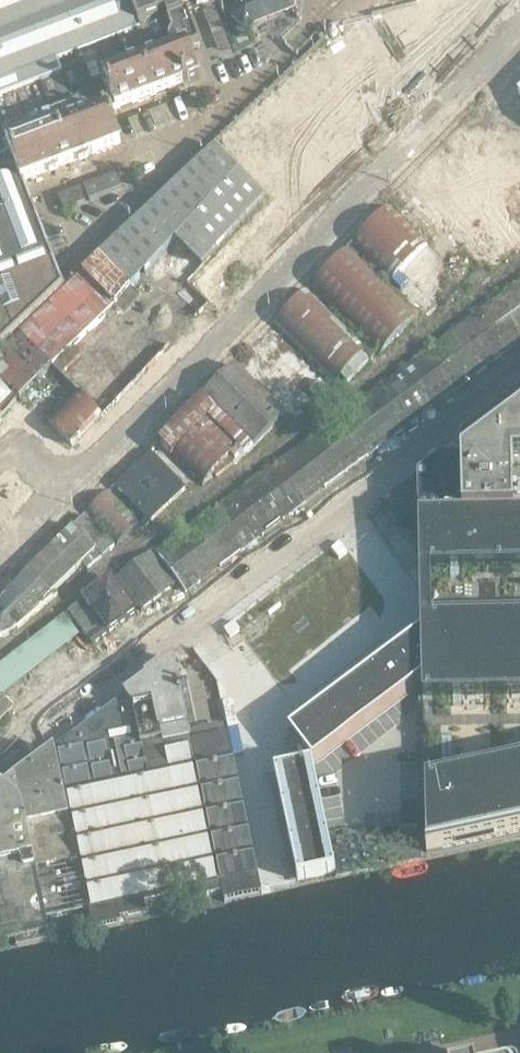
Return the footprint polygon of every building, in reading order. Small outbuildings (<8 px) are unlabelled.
[(32,322),(67,288),(66,287),(64,286),(63,287),(61,284),(60,284),(53,267),(56,266),(55,263),(51,264),(47,255),(51,253),(49,250),(48,251),(45,245),(44,243),(42,238),(37,224),(39,223),(33,207),(31,208),(24,191),(26,190),(24,186),(122,148),(110,117),(200,83),(188,52),(200,48),(193,31),(193,30),(192,30),(191,30),(190,30),(186,31),(181,19),(185,18),(180,3),(170,7),(170,6),(169,4),(164,6),(162,7),(162,6),(160,7),(158,0),(0,0),(0,352),(32,322)] [(295,0),(263,0),(250,0),(235,6),(233,19),(234,20),(244,29),(266,20),(267,19),(267,18),(268,16),(267,15),(267,14),(282,9),(287,11),(287,12),(294,10),(296,16),(297,17),(297,16),(298,16),(299,15),(299,14),(298,13),(297,11),(295,9),(294,7),(295,0)] [(391,141),(428,104),(407,83),(370,120),(391,141)] [(123,189),(118,175),(84,188),(89,202),(123,189)] [(86,203),(81,189),(59,198),(64,211),(86,203)] [(391,206),(357,240),(407,291),(441,257),(391,206)] [(317,281),(383,348),(411,321),(345,254),(317,281)] [(306,294),(281,318),(342,381),(367,357),(306,294)] [(287,410),(236,362),(162,441),(212,489),(287,410)] [(54,401),(62,409),(51,421),(74,442),(103,410),(71,382),(54,401)] [(465,445),(465,462),(462,462),(463,518),(519,517),(519,404),(465,445)] [(124,480),(157,516),(188,488),(155,452),(124,480)] [(418,480),(419,510),(422,635),(423,683),(427,853),(519,833),(519,517),(463,518),(462,462),(462,457),(454,453),(418,480)] [(418,480),(383,506),(398,525),(419,510),(418,480)] [(98,554),(78,532),(0,604),(0,624),(10,634),(98,554)] [(346,535),(211,627),(262,701),(397,610),(346,535)] [(154,549),(129,569),(154,602),(180,581),(154,549)] [(74,616),(95,643),(151,602),(131,574),(74,616)] [(0,663),(0,719),(17,708),(5,691),(84,636),(70,615),(0,663)] [(313,766),(423,683),(422,635),(289,733),(313,766)] [(262,894),(229,736),(192,743),(175,662),(55,751),(90,913),(93,925),(149,913),(146,901),(222,885),(226,902),(262,894)] [(313,765),(275,773),(298,881),(298,882),(336,874),(327,830),(313,765)] [(418,828),(418,805),(403,806),(404,829),(418,828)] [(414,832),(400,832),(401,844),(415,844),(414,832)]
